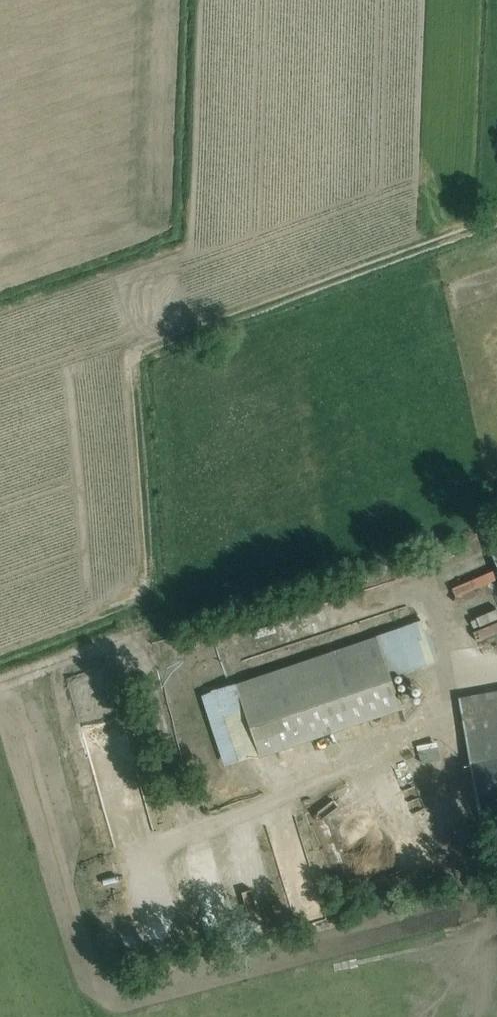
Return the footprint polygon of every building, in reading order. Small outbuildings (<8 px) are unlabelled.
[(496,365),(496,350),(479,354),(482,368),(496,365)] [(496,566),(496,540),(487,544),(496,566)] [(355,620),(375,611),(371,602),(351,611),(355,620)] [(260,752),(262,758),(403,709),(391,676),(438,660),(424,619),(236,685),(235,681),(202,692),(226,763),(260,752)] [(277,621),(258,627),(261,637),(281,631),(277,621)] [(481,823),(496,820),(496,690),(457,698),(481,823)] [(453,733),(432,738),(435,752),(456,748),(453,733)] [(208,860),(209,871),(227,868),(225,858),(208,860)] [(216,897),(217,913),(235,911),(234,895),(216,897)]
